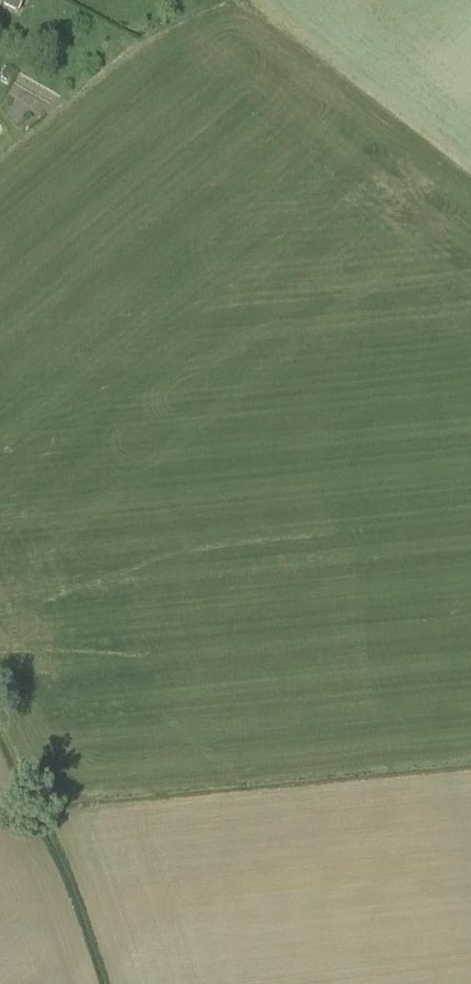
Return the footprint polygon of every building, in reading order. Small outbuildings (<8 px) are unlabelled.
[(24,0),(0,0),(0,3),(18,12),(24,0)]
